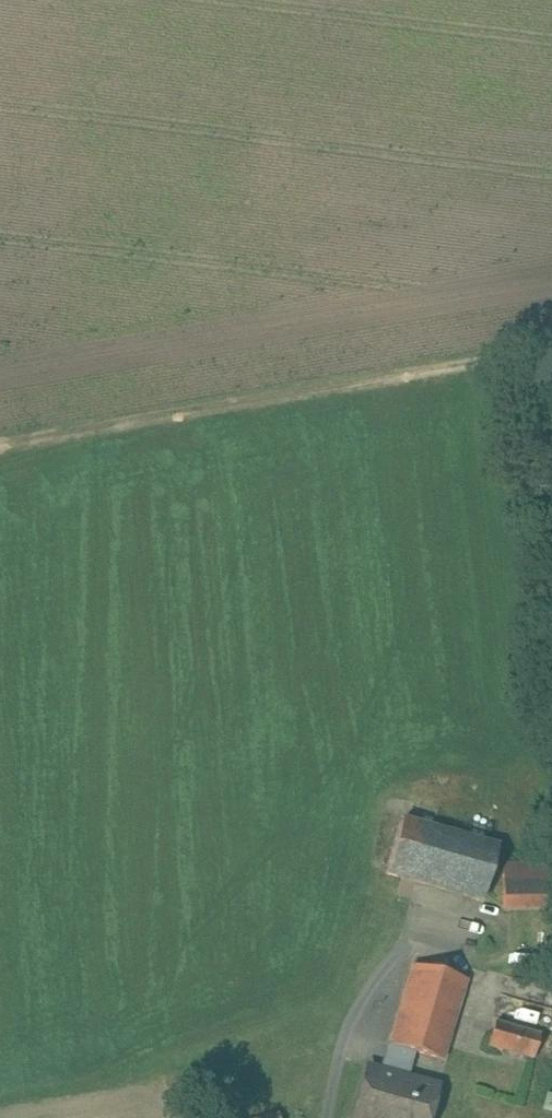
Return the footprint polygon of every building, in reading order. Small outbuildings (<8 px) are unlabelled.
[(502,843),(399,814),(382,871),(485,901),(502,843)] [(501,861),(502,909),(551,908),(551,860),(501,861)] [(378,1070),(406,1078),(413,1051),(442,1060),(465,979),(412,964),(389,1045),(386,1044),(378,1070)] [(502,1015),(492,1043),(540,1059),(549,1032),(502,1015)] [(378,1070),(367,1067),(352,1117),(427,1117),(436,1087),(406,1078),(378,1070)] [(287,1109),(256,1113),(256,1117),(288,1117),(287,1109)]
